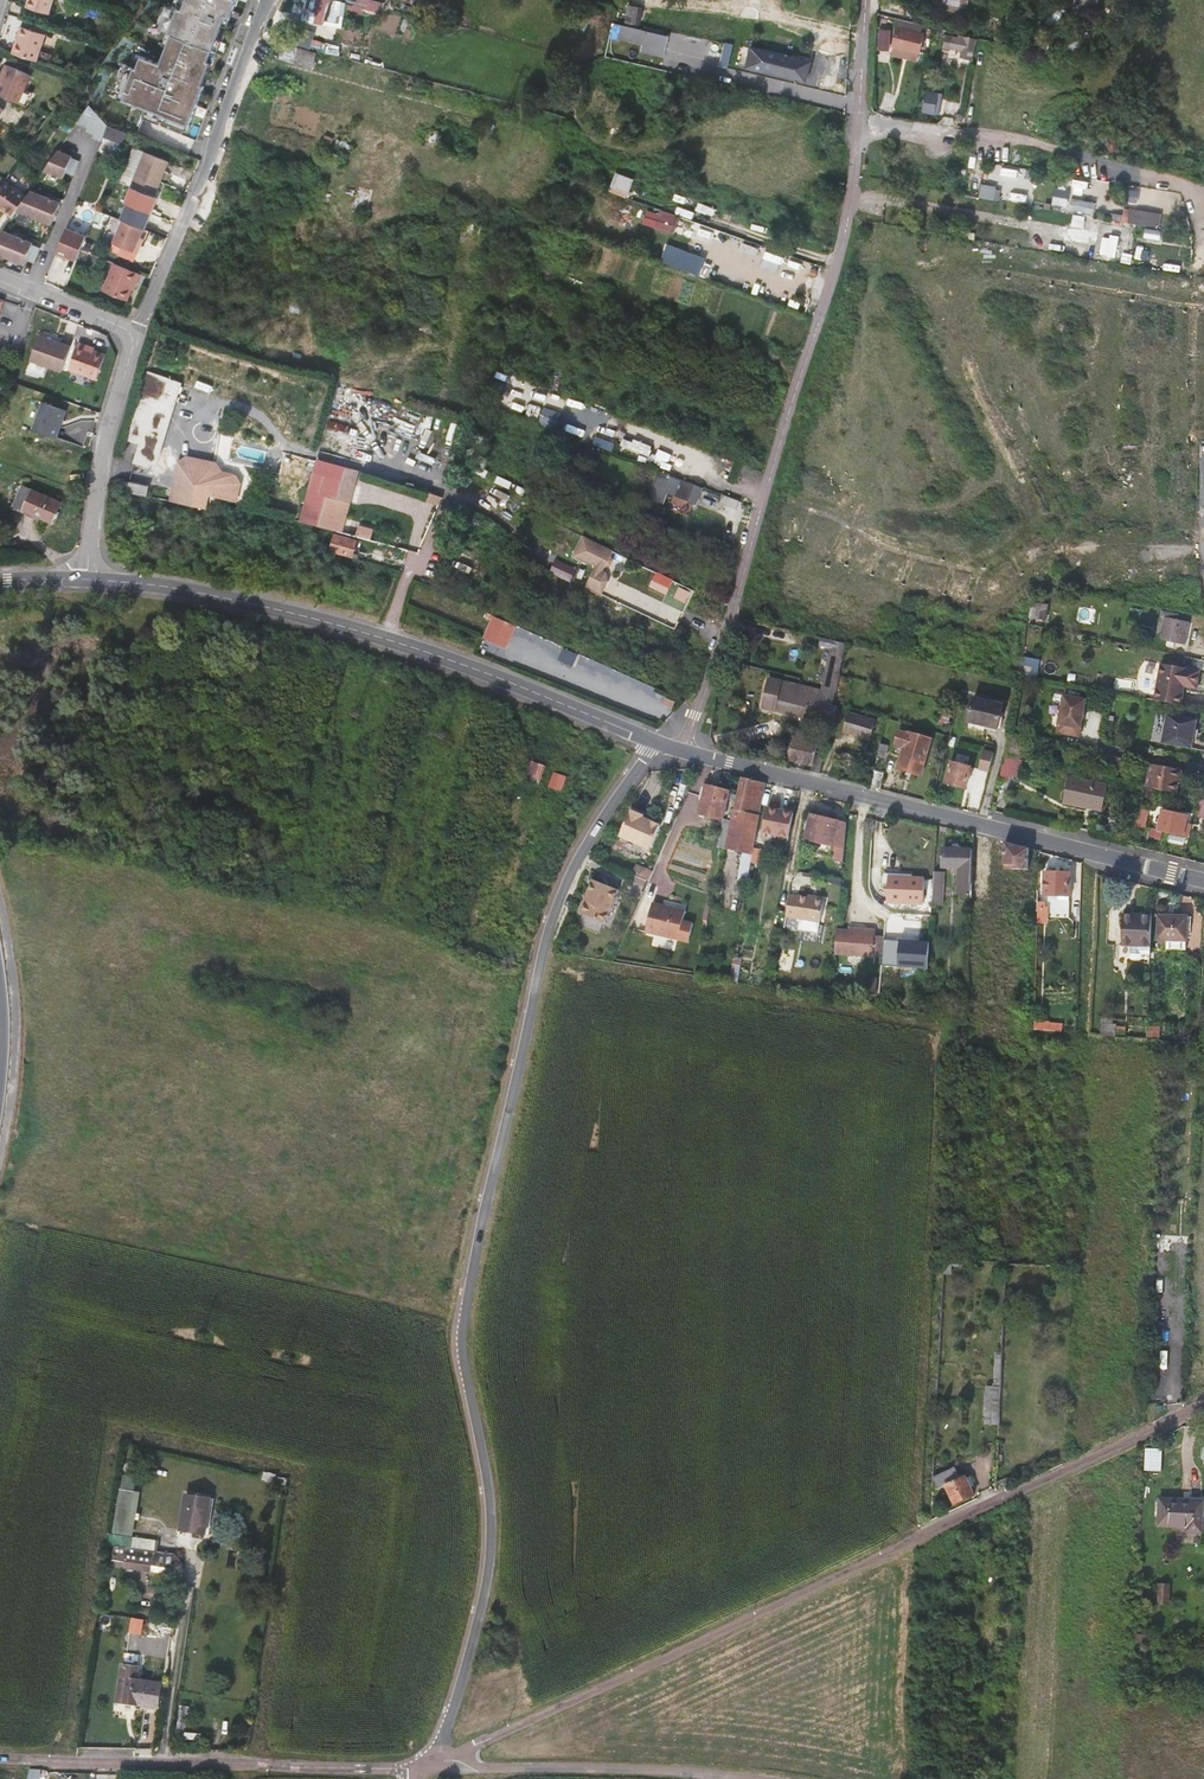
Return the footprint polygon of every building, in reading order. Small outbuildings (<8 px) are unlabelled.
[(26,7),(48,14),(52,0),(28,0),(26,7)] [(117,102),(161,118),(159,123),(186,133),(188,129),(189,129),(204,88),(203,88),(212,65),(209,64),(222,28),(226,30),(237,1),(233,0),(179,0),(175,11),(177,11),(167,37),(170,38),(160,66),(136,57),(132,69),(126,67),(122,66),(110,98),(118,100),(117,102)] [(958,11),(967,13),(968,7),(966,7),(968,0),(926,0),(926,1),(959,8),(958,11)] [(1098,0),(1081,0),(1079,7),(1095,11),(1098,0)] [(986,4),(977,1),(975,9),(984,12),(986,4)] [(642,8),(629,6),(626,22),(638,23),(642,8)] [(895,44),(920,50),(926,24),(901,18),(895,44)] [(668,38),(614,23),(609,36),(645,46),(665,51),(668,38)] [(20,27),(12,53),(36,60),(44,34),(20,27)] [(941,30),(934,28),(932,36),(939,37),(941,30)] [(976,39),(964,37),(964,39),(946,35),(944,47),(962,51),(961,57),(972,60),(976,39)] [(701,43),(691,41),(689,49),(700,52),(701,43)] [(283,44),(281,50),(275,58),(292,63),(297,48),(283,44)] [(918,58),(920,50),(895,44),(893,52),(918,58)] [(665,51),(645,46),(643,53),(663,58),(665,51)] [(811,64),(739,46),(734,65),(752,70),(765,73),(766,70),(788,75),(788,76),(806,81),(811,64)] [(275,58),(281,50),(274,47),(267,56),(275,58)] [(297,48),(292,63),(311,68),(316,53),(297,48)] [(132,69),(136,57),(130,55),(126,67),(132,69)] [(3,84),(0,90),(0,94),(28,106),(33,93),(25,90),(31,75),(7,65),(3,75),(6,76),(3,84)] [(944,99),(935,98),(934,107),(943,108),(944,99)] [(108,127),(85,110),(75,124),(88,129),(87,131),(94,135),(93,138),(102,142),(103,138),(108,127)] [(963,115),(956,113),(954,121),(961,122),(963,115)] [(126,134),(108,127),(103,138),(122,145),(126,134)] [(431,142),(435,131),(428,128),(427,130),(425,129),(422,139),(431,142)] [(599,130),(593,128),(591,135),(597,137),(599,130)] [(120,184),(131,188),(144,153),(133,149),(120,184)] [(70,158),(56,152),(47,166),(42,172),(61,180),(64,174),(72,177),(77,163),(69,159),(70,158)] [(168,162),(144,153),(131,188),(155,197),(168,162)] [(633,180),(616,174),(612,186),(628,192),(633,180)] [(0,189),(0,207),(13,216),(13,215),(15,213),(15,212),(26,196),(5,181),(0,189)] [(981,185),(981,197),(1000,198),(1001,186),(981,185)] [(1068,191),(1055,189),(1051,204),(1045,203),(1044,208),(1050,210),(1052,204),(1065,206),(1068,191)] [(59,204),(29,192),(26,196),(15,212),(15,213),(50,226),(59,204)] [(1069,208),(1093,215),(1097,203),(1073,196),(1069,208)] [(123,221),(144,229),(145,229),(150,214),(127,205),(121,220),(123,221)] [(11,218),(13,216),(0,207),(0,211),(11,218)] [(675,232),(680,216),(648,207),(644,223),(675,232)] [(1162,213),(1131,209),(1129,216),(1128,223),(1159,227),(1162,213)] [(1060,218),(1036,214),(1035,221),(1059,225),(1060,218)] [(1073,225),(1083,226),(1084,216),(1074,214),(1073,225)] [(123,221),(114,245),(139,254),(142,246),(139,244),(141,238),(144,229),(123,221)] [(1146,228),(1138,228),(1137,236),(1160,240),(1162,231),(1146,228)] [(56,257),(65,261),(66,258),(70,259),(76,262),(80,251),(86,238),(67,230),(56,257)] [(0,234),(0,258),(23,266),(25,261),(33,264),(39,249),(31,246),(31,244),(1,232),(0,234)] [(1098,233),(1089,232),(1088,241),(1097,242),(1098,233)] [(1130,237),(1110,234),(1109,240),(1129,243),(1130,237)] [(1129,243),(1109,240),(1107,254),(1126,257),(1129,243)] [(139,254),(114,245),(112,253),(136,262),(139,254)] [(1157,248),(1155,264),(1168,265),(1170,250),(1157,248)] [(705,261),(684,253),(679,267),(701,275),(705,261)] [(809,263),(799,259),(795,268),(805,272),(809,263)] [(141,273),(114,264),(104,292),(128,300),(133,289),(135,282),(137,283),(141,273)] [(72,347),(39,336),(31,361),(63,372),(72,347)] [(89,347),(79,343),(70,370),(98,380),(107,355),(95,351),(88,349),(89,347)] [(504,372),(499,385),(513,391),(518,378),(504,372)] [(149,373),(128,440),(141,444),(135,463),(148,466),(159,460),(182,384),(149,373)] [(44,403),(34,431),(58,439),(68,412),(44,403)] [(555,428),(562,413),(546,406),(539,422),(555,428)] [(676,472),(691,476),(695,460),(680,456),(676,472)] [(317,490),(332,494),(333,491),(327,489),(333,470),(316,465),(310,488),(317,490)] [(658,485),(700,501),(705,489),(663,473),(658,485)] [(210,496),(210,494),(212,487),(182,481),(177,502),(189,504),(208,508),(210,496)] [(62,503),(22,485),(19,491),(22,492),(16,506),(54,523),(62,503)] [(699,505),(700,501),(658,485),(657,489),(699,505)] [(310,488),(307,500),(329,506),(332,494),(317,490),(310,488)] [(740,511),(743,503),(736,501),(732,499),(726,497),(723,505),(740,511)] [(329,506),(307,500),(301,522),(320,527),(323,528),(324,525),(335,528),(338,517),(327,513),(329,506)] [(267,517),(249,512),(245,526),(263,531),(267,517)] [(360,524),(357,535),(372,539),(375,527),(360,524)] [(358,542),(336,536),(333,551),(353,557),(358,542)] [(605,574),(615,553),(582,537),(572,559),(605,574)] [(590,572),(584,587),(603,596),(609,582),(590,572)] [(681,585),(675,597),(688,603),(693,591),(681,585)] [(1048,604),(1033,602),(1030,617),(1045,620),(1048,604)] [(1162,610),(1160,616),(1156,638),(1160,638),(1164,617),(1164,616),(1178,619),(1179,614),(1162,610)] [(1164,616),(1164,617),(1160,638),(1160,639),(1185,644),(1189,622),(1178,619),(1164,616)] [(516,629),(495,619),(489,632),(510,642),(516,629)] [(489,632),(485,640),(507,650),(510,642),(489,632)] [(534,656),(540,639),(522,632),(515,649),(534,656)] [(560,659),(573,665),(578,654),(565,647),(560,659)] [(845,653),(835,651),(833,660),(830,660),(823,692),(799,686),(798,694),(808,697),(809,704),(805,719),(826,724),(827,724),(834,726),(837,714),(830,712),(845,653)] [(1021,675),(1035,677),(1036,671),(1038,671),(1040,661),(1025,658),(1025,660),(1024,661),(1021,674),(1021,675)] [(1193,669),(1166,664),(1160,701),(1187,706),(1190,687),(1194,688),(1195,683),(1203,685),(1203,682),(1203,671),(1193,669)] [(774,711),(805,719),(809,704),(808,697),(798,694),(799,686),(781,681),(768,678),(760,707),(774,711)] [(1080,737),(1087,699),(1064,695),(1057,732),(1080,737)] [(666,699),(663,705),(673,709),(676,703),(666,699)] [(1002,706),(974,699),(967,730),(986,734),(988,726),(998,728),(1002,706)] [(748,703),(729,700),(728,709),(746,713),(748,703)] [(952,709),(943,707),(940,723),(948,726),(952,709)] [(875,720),(849,712),(843,732),(869,740),(875,720)] [(1197,720),(1168,714),(1163,743),(1192,748),(1197,720)] [(790,760),(813,766),(815,755),(820,737),(797,731),(790,760)] [(904,746),(928,753),(932,739),(909,732),(909,734),(900,731),(896,744),(904,746)] [(1024,739),(1010,735),(1006,756),(1021,759),(1024,739)] [(878,757),(884,758),(887,745),(881,744),(880,750),(879,751),(878,757)] [(928,753),(904,746),(898,768),(922,775),(928,753)] [(989,772),(994,754),(984,751),(979,769),(989,772)] [(823,757),(815,755),(813,766),(811,771),(820,773),(823,757)] [(1021,759),(1006,756),(1000,778),(1009,781),(1011,774),(1019,776),(1022,767),(1030,768),(1032,762),(1021,759)] [(881,773),(884,758),(878,757),(875,771),(881,773)] [(1108,765),(1115,767),(1117,760),(1116,760),(1110,758),(1108,765)] [(546,766),(527,760),(520,779),(539,785),(546,766)] [(1117,760),(1115,767),(1128,769),(1129,763),(1117,760)] [(972,767),(951,762),(946,782),(966,788),(972,767)] [(1180,787),(1183,775),(1153,768),(1148,791),(1162,794),(1175,797),(1178,786),(1180,787)] [(884,773),(881,773),(875,771),(871,786),(881,789),(884,773)] [(566,778),(554,774),(549,787),(561,791),(566,778)] [(1069,776),(1064,802),(1086,807),(1087,804),(1103,808),(1108,784),(1069,776)] [(755,840),(759,815),(757,815),(764,783),(741,778),(737,794),(731,820),(728,832),(724,849),(752,855),(755,840)] [(729,792),(706,786),(705,788),(704,794),(702,800),(699,814),(723,819),(724,815),(726,805),(727,800),(729,792)] [(729,792),(727,800),(735,802),(737,794),(729,792)] [(633,807),(645,813),(648,806),(636,800),(633,807)] [(648,806),(645,813),(645,815),(661,823),(666,813),(648,806)] [(645,813),(633,807),(621,834),(650,848),(661,823),(645,815),(645,813)] [(793,813),(767,808),(763,833),(788,838),(793,813)] [(1149,810),(1139,809),(1136,826),(1145,828),(1149,810)] [(1187,823),(1189,815),(1181,813),(1162,809),(1157,831),(1184,837),(1189,838),(1191,824),(1187,823)] [(838,822),(811,815),(804,839),(816,842),(832,846),(838,822)] [(725,819),(722,831),(728,832),(731,820),(725,819)] [(835,860),(842,861),(845,830),(838,830),(835,860)] [(728,832),(722,831),(718,848),(724,849),(728,832)] [(1029,850),(986,839),(983,850),(983,852),(1004,856),(1003,868),(1028,869),(1029,850)] [(755,840),(752,855),(759,856),(762,842),(755,840)] [(832,846),(816,842),(812,856),(816,856),(817,854),(829,857),(832,846)] [(972,856),(972,850),(943,849),(942,867),(958,868),(957,894),(970,895),(971,884),(972,859),(972,856)] [(983,850),(972,849),(972,850),(972,856),(972,859),(985,859),(983,852),(983,850)] [(652,873),(644,868),(639,877),(648,882),(652,873)] [(1038,871),(1038,888),(1043,889),(1043,895),(1059,896),(1069,896),(1070,873),(1038,871)] [(933,883),(943,884),(944,872),(934,872),(933,878),(933,883)] [(924,880),(896,878),(896,885),(888,885),(887,903),(923,905),(924,880)] [(617,890),(593,879),(582,902),(580,907),(583,913),(603,922),(617,890)] [(942,906),(943,884),(933,883),(932,897),(932,905),(942,906)] [(1037,909),(1038,890),(971,884),(970,895),(970,906),(1030,911),(1037,912),(1037,909)] [(821,922),(825,900),(806,897),(799,895),(798,897),(790,895),(786,913),(786,916),(821,922)] [(685,911),(652,903),(645,932),(688,942),(693,924),(683,921),(685,911)] [(1056,908),(1047,907),(1047,915),(1056,915),(1056,908)] [(1150,954),(1150,946),(1152,915),(1141,915),(1141,918),(1122,917),(1122,945),(1130,945),(1130,958),(1132,960),(1139,960),(1141,957),(1141,954),(1150,954)] [(1186,917),(1158,916),(1157,948),(1185,949),(1186,917)] [(835,949),(835,954),(872,957),(873,953),(874,935),(875,929),(849,927),(849,931),(837,930),(835,949)] [(874,935),(873,953),(882,954),(883,936),(883,935),(874,935)] [(878,978),(868,976),(866,992),(877,993),(878,978)] [(912,987),(902,986),(901,995),(911,997),(912,987)] [(1016,1021),(992,1018),(991,1025),(1015,1028),(1016,1021)] [(1099,1036),(1116,1037),(1116,1034),(1124,1035),(1125,1028),(1116,1027),(1116,1025),(1100,1024),(1099,1036)] [(1161,1026),(1147,1026),(1146,1040),(1159,1041),(1161,1026)] [(960,1261),(944,1260),(943,1275),(952,1276),(952,1266),(960,1266),(960,1261)] [(1169,1287),(1158,1286),(1157,1306),(1168,1306),(1169,1287)] [(1000,1400),(1001,1354),(995,1354),(994,1386),(986,1386),(986,1399),(1000,1400)] [(984,1424),(999,1426),(1000,1400),(986,1399),(984,1424)] [(1161,1450),(1161,1449),(1146,1448),(1145,1469),(1160,1470),(1161,1450)] [(959,1479),(954,1468),(934,1478),(938,1488),(944,1485),(954,1505),(974,1495),(971,1489),(976,1487),(970,1477),(966,1479),(965,1476),(959,1479)] [(211,1499),(186,1495),(180,1531),(205,1535),(211,1499)] [(1203,1501),(1160,1498),(1159,1526),(1186,1527),(1186,1531),(1201,1532),(1203,1501)] [(159,1541),(108,1534),(107,1545),(114,1546),(157,1552),(159,1541)] [(183,1570),(185,1556),(157,1552),(114,1546),(112,1563),(124,1564),(124,1567),(151,1571),(151,1566),(172,1569),(183,1570)] [(172,1569),(151,1566),(151,1571),(172,1574),(172,1569)] [(169,1577),(161,1574),(156,1586),(163,1589),(169,1577)] [(1169,1584),(1158,1583),(1157,1602),(1167,1603),(1176,1604),(1176,1594),(1168,1594),(1169,1584)] [(497,1641),(489,1640),(488,1649),(496,1650),(497,1641)] [(123,1697),(122,1702),(157,1707),(160,1684),(136,1680),(138,1668),(122,1666),(117,1696),(123,1697)] [(29,1769),(27,1778),(38,1778),(40,1769),(29,1769)]
